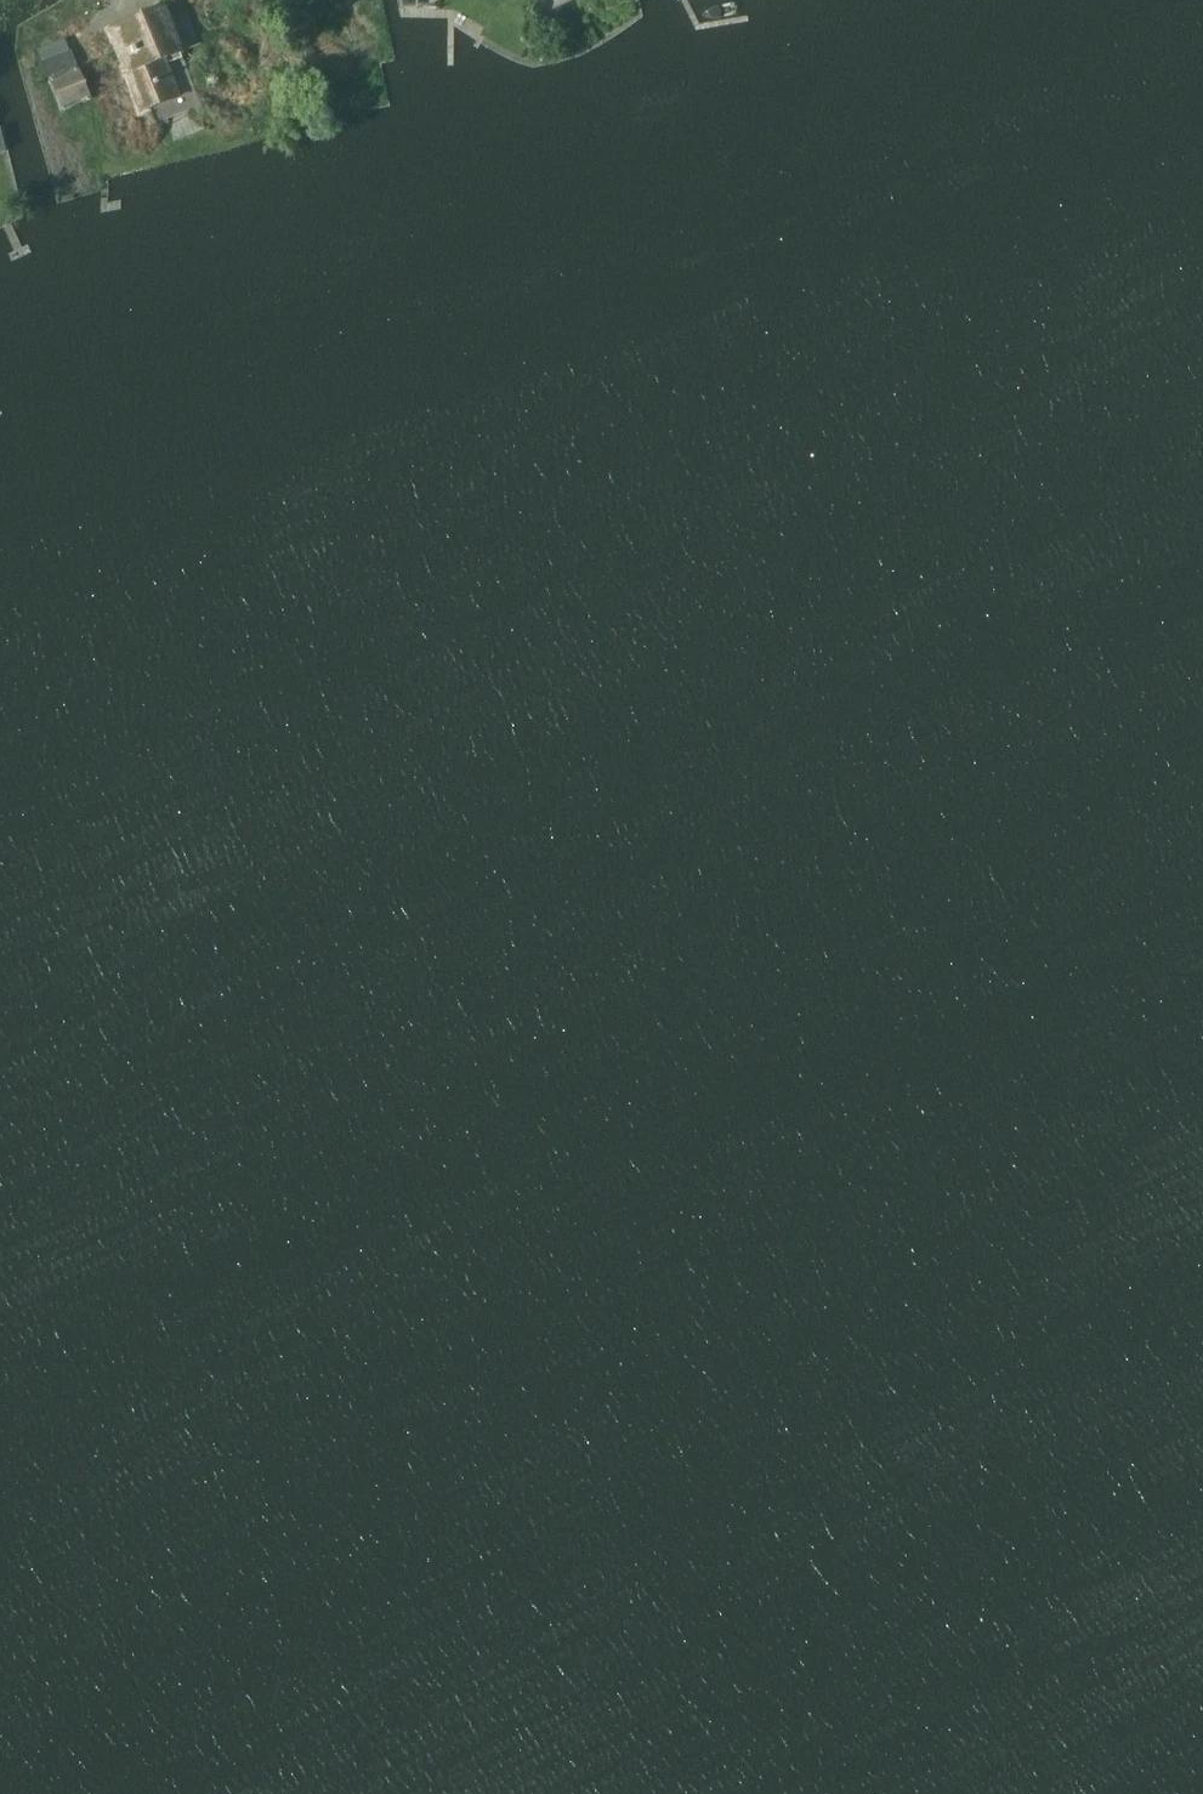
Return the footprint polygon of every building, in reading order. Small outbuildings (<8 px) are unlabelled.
[(164,7),(107,31),(141,114),(182,97),(168,62),(184,56),(164,7)] [(63,115),(93,102),(79,68),(48,80),(63,115)]
